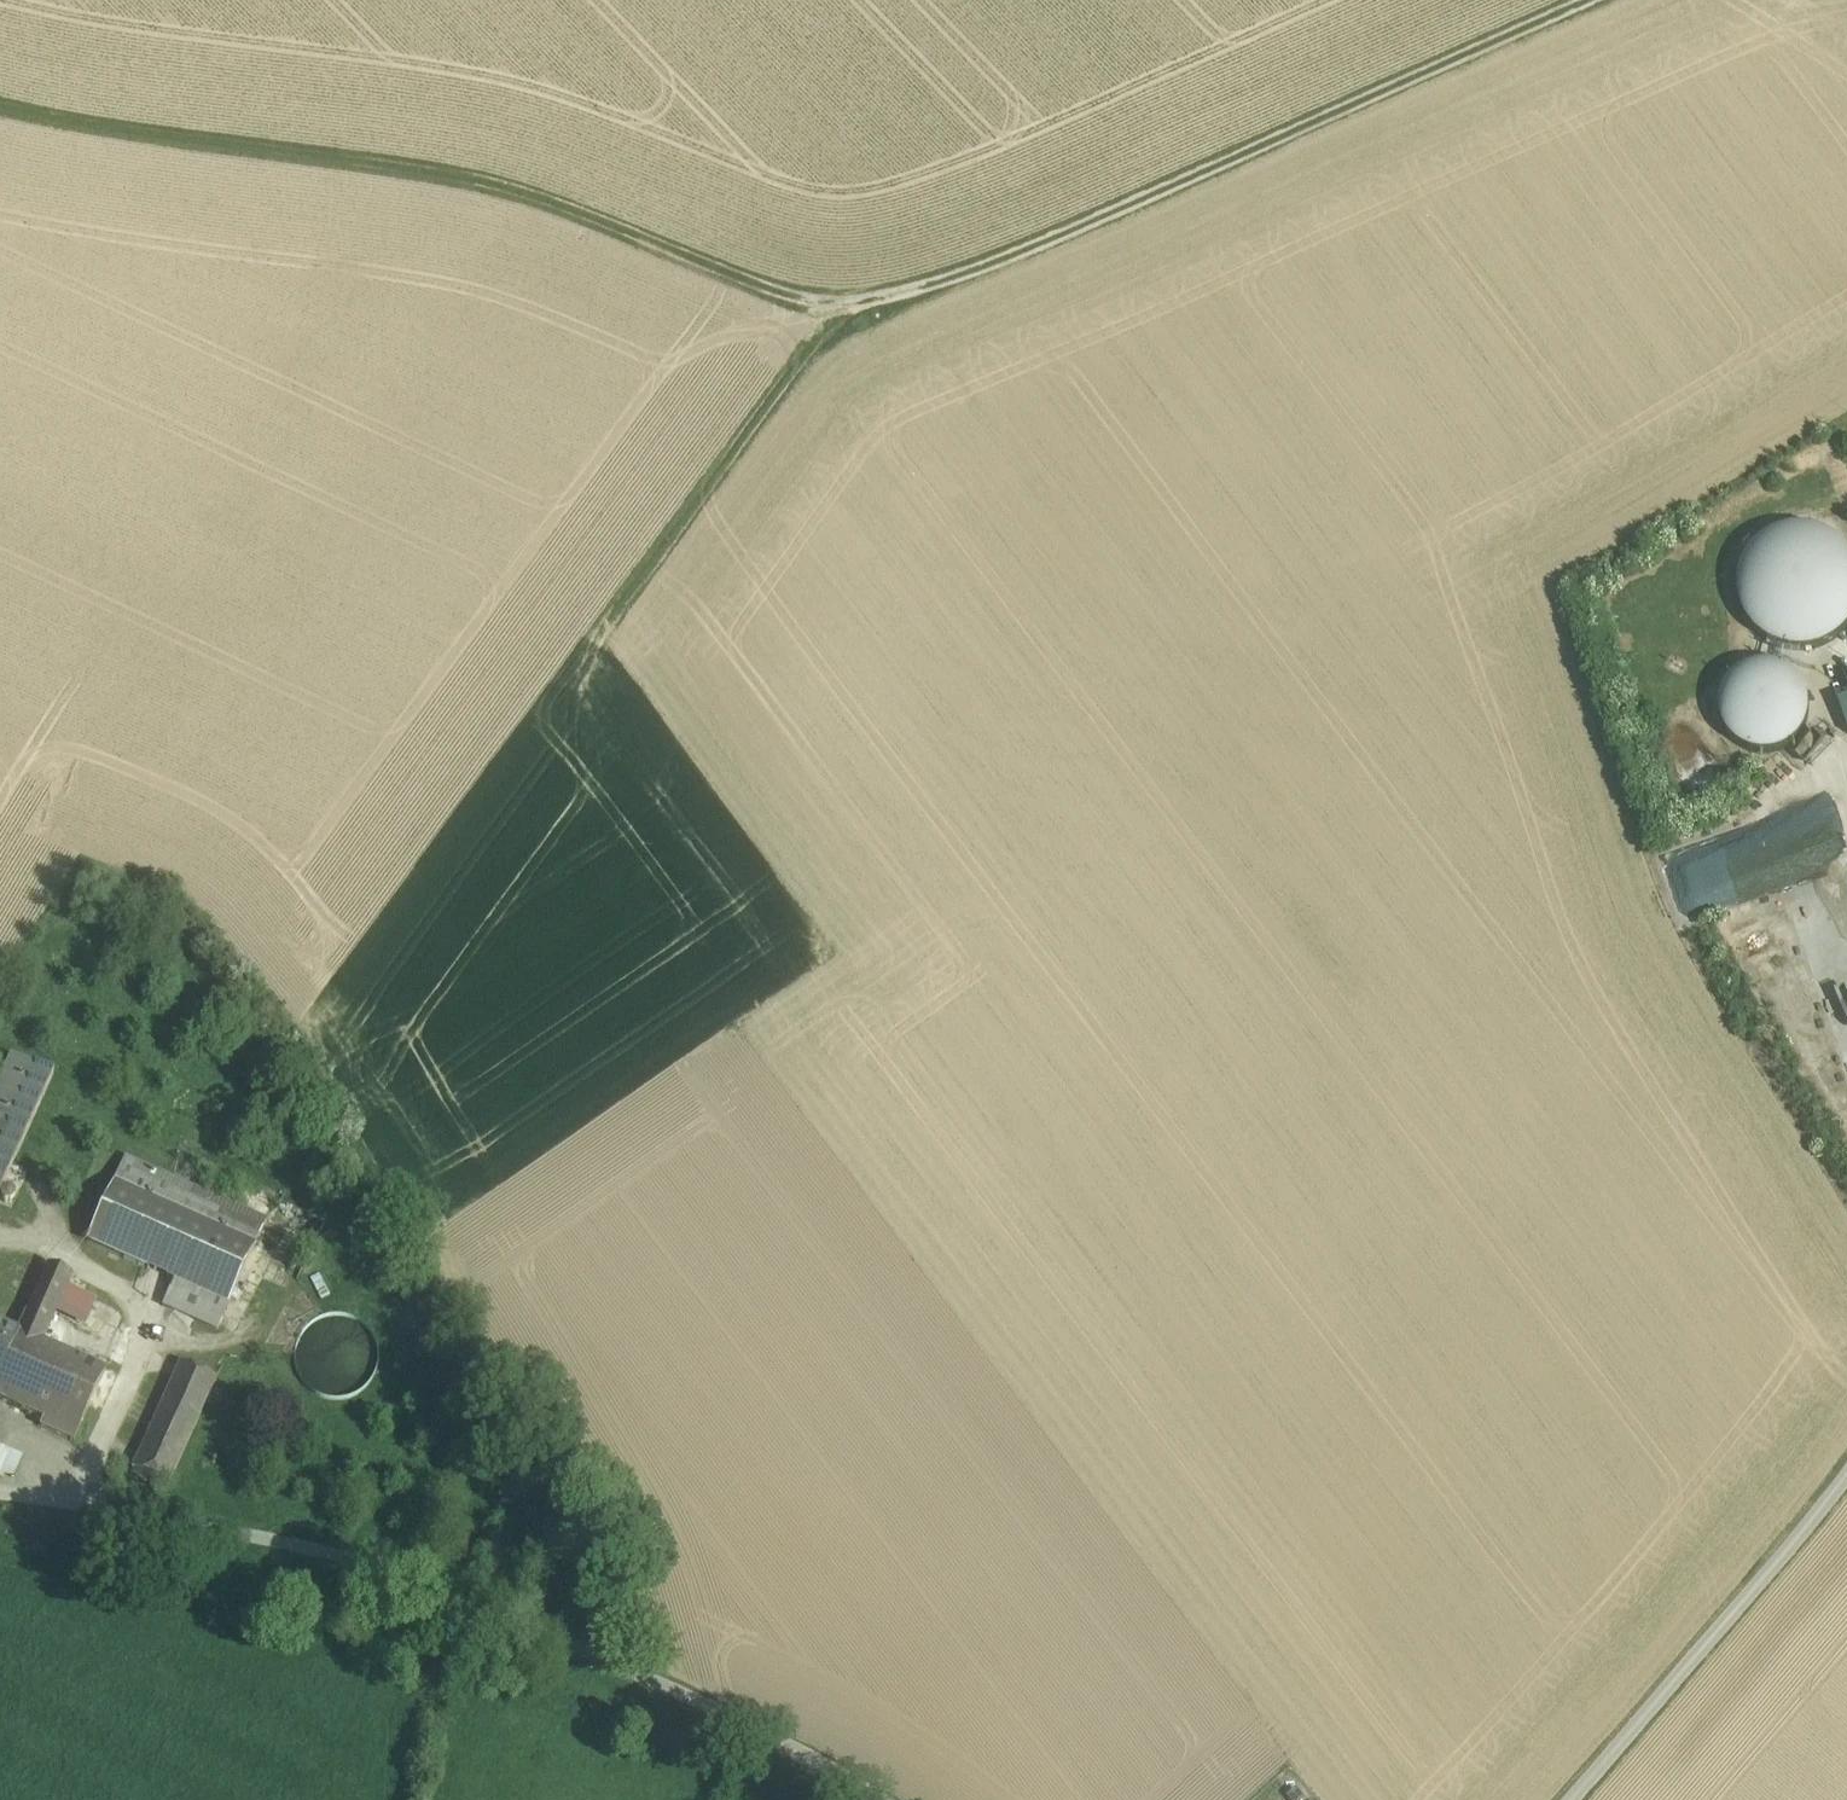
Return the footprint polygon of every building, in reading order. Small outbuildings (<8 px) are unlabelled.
[(1843,545),(1823,532),(1799,527),(1775,532),(1755,546),(1742,566),(1738,590),(1743,614),(1757,634),(1777,647),(1800,651),(1824,646),(1844,632),(1846,628),(1846,551),(1843,545)] [(1806,727),(1810,709),(1806,692),(1796,678),(1781,668),(1764,665),(1747,668),(1732,678),(1723,693),(1720,710),(1723,728),(1733,742),(1748,752),(1765,755),(1782,751),(1797,741),(1806,727)] [(1776,818),(1779,829),(1667,868),(1682,914),(1813,870),(1794,812),(1776,818)] [(0,1078),(0,1188),(53,1075),(10,1055),(0,1078)] [(267,1221),(126,1156),(115,1180),(255,1246),(267,1221)] [(255,1246),(115,1180),(87,1239),(179,1282),(228,1304),(255,1246)] [(19,1330),(19,1331),(43,1342),(73,1275),(49,1264),(19,1330)] [(218,1326),(228,1304),(179,1282),(169,1303),(218,1326)] [(365,1320),(309,1319),(307,1382),(364,1383),(365,1320)] [(0,1321),(0,1372),(19,1331),(19,1330),(0,1321)] [(19,1331),(0,1372),(0,1398),(43,1417),(40,1425),(73,1440),(106,1370),(105,1369),(104,1369),(43,1342),(19,1331)] [(181,1362),(132,1466),(167,1483),(216,1377),(181,1362)] [(16,1479),(25,1451),(0,1443),(0,1474),(16,1479)]
